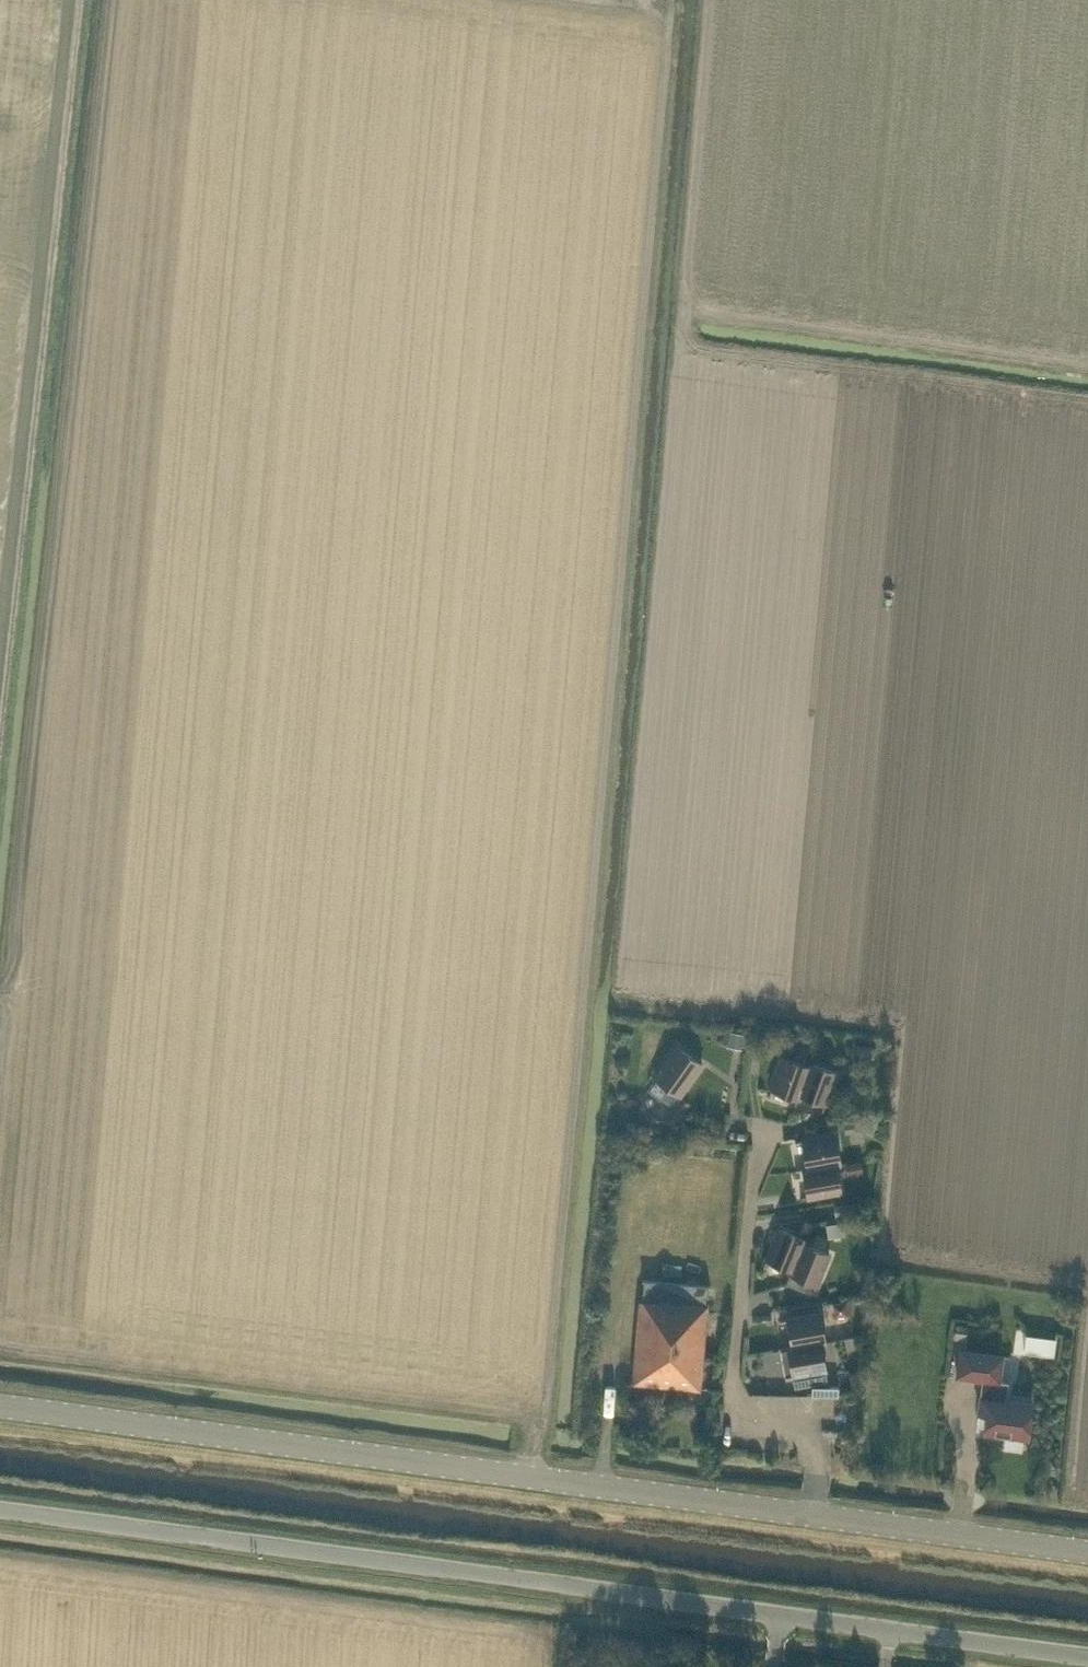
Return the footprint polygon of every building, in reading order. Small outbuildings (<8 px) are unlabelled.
[(726,1045),(741,1048),(744,1033),(729,1030),(726,1045)] [(855,1053),(874,1057),(877,1043),(858,1039),(855,1053)] [(678,1046),(648,1089),(649,1090),(671,1105),(701,1063),(678,1046)] [(782,1057),(771,1088),(798,1098),(800,1094),(808,1066),(782,1057)] [(810,1062),(808,1066),(800,1094),(826,1103),(837,1072),(810,1062)] [(857,1118),(840,1120),(842,1132),(860,1128),(857,1118)] [(802,1140),(807,1167),(836,1163),(840,1162),(835,1134),(802,1140)] [(861,1159),(843,1162),(845,1175),(863,1171),(861,1159)] [(841,1190),(836,1163),(807,1167),(803,1168),(808,1196),(841,1190)] [(852,1200),(834,1203),(836,1215),(854,1212),(852,1200)] [(825,1223),(827,1236),(845,1233),(842,1220),(825,1223)] [(779,1228),(766,1259),(792,1269),(804,1243),(806,1239),(779,1228)] [(804,1243),(792,1269),(790,1273),(817,1284),(829,1253),(804,1243)] [(706,1304),(708,1285),(646,1279),(644,1300),(640,1300),(633,1382),(700,1387),(709,1305),(706,1304)] [(835,1315),(847,1313),(845,1301),(833,1303),(835,1315)] [(820,1312),(787,1318),(792,1346),(821,1341),(825,1341),(820,1312)] [(783,1347),(780,1347),(785,1375),(792,1374),(793,1374),(825,1369),(826,1369),(821,1341),(792,1346),(783,1347)] [(1000,1380),(1003,1355),(960,1349),(956,1375),(982,1379),(978,1413),(987,1415),(985,1432),(1027,1438),(1032,1402),(1005,1398),(1008,1381),(1000,1380)]
